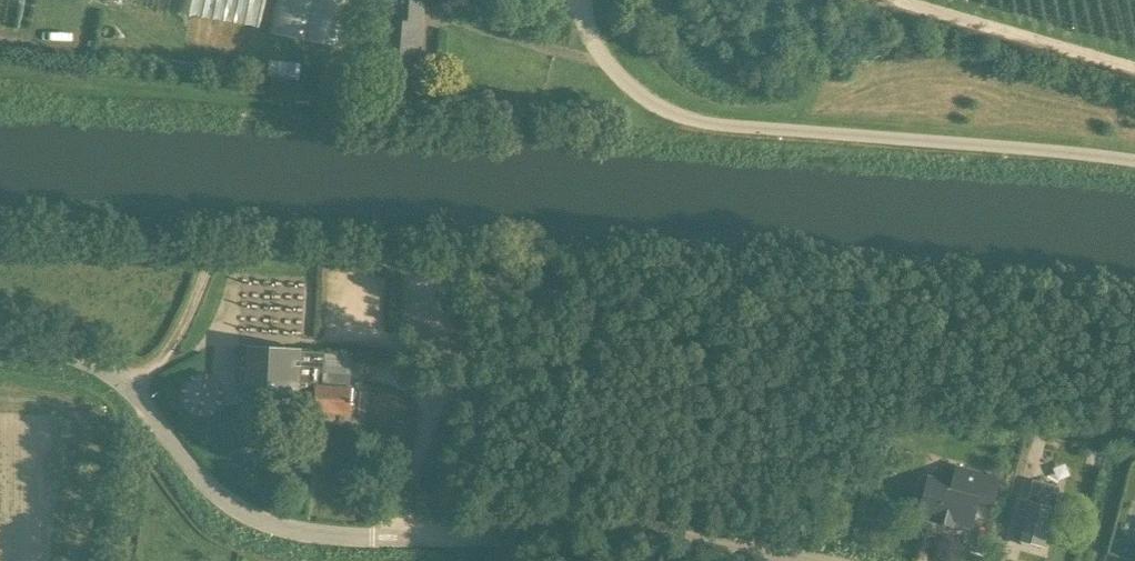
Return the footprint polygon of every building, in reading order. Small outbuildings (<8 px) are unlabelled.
[(349,0),(275,0),(270,33),(341,44),(349,0)] [(252,325),(298,327),(300,281),(254,280),(252,325)] [(295,403),(295,411),(350,415),(352,388),(351,388),(353,355),(301,352),(302,349),(238,345),(234,400),(295,403)] [(202,416),(224,395),(200,370),(178,392),(202,416)] [(951,486),(930,481),(928,480),(926,488),(921,487),(916,505),(921,506),(919,515),(936,519),(935,524),(951,528),(952,523),(969,528),(976,504),(991,508),(998,480),(955,469),(951,486)] [(1026,548),(1031,544),(1043,548),(1053,511),(1059,488),(1032,480),(1015,540),(1017,540),(1020,546),(1026,548)]
